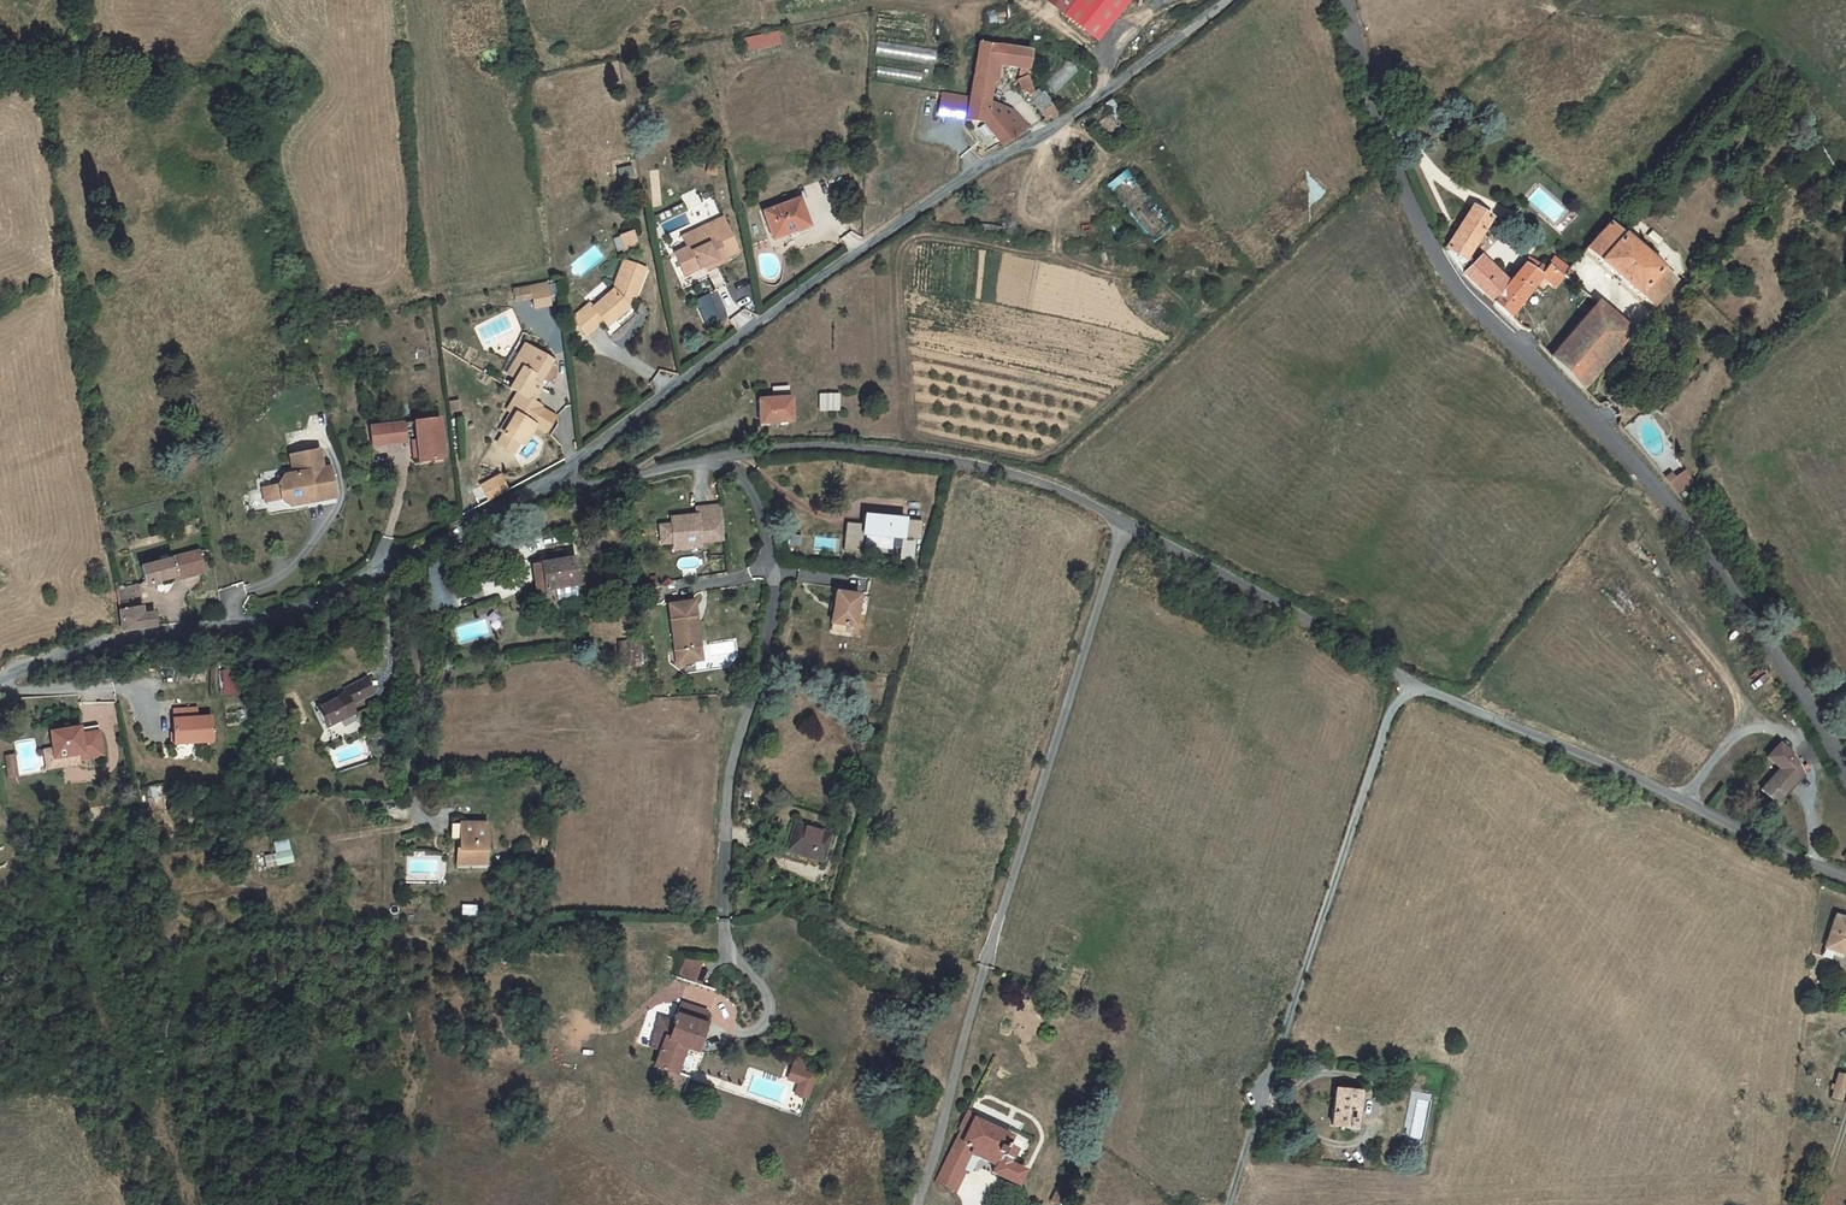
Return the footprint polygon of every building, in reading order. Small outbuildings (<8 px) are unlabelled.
[(1063,15),(1096,40),(1128,0),(1075,0),(1063,15)] [(746,39),(749,53),(783,45),(779,31),(746,39)] [(1030,52),(978,43),(969,98),(966,119),(983,122),(984,122),(988,101),(992,76),(994,64),(998,65),(1020,68),(1019,75),(1026,75),(1030,52)] [(1045,82),(1055,92),(1078,71),(1068,60),(1045,82)] [(1025,76),(1018,80),(1024,95),(1027,94),(1029,98),(1045,120),(1056,113),(1036,91),(1033,94),(1026,76),(1025,76)] [(966,119),(969,98),(942,94),(938,115),(966,119)] [(1013,111),(988,101),(984,122),(983,122),(991,131),(1013,111)] [(1111,101),(1105,105),(1115,119),(1121,115),(1111,101)] [(1013,111),(991,131),(1003,146),(1030,129),(1013,111)] [(1196,135),(1181,145),(1190,158),(1205,148),(1196,135)] [(1114,196),(1135,185),(1129,172),(1107,183),(1114,196)] [(798,200),(763,213),(772,239),(808,226),(798,200)] [(1151,201),(1131,213),(1142,231),(1162,219),(1151,201)] [(1472,207),(1446,249),(1463,274),(1495,303),(1516,277),(1531,289),(1535,283),(1547,267),(1561,277),(1563,275),(1568,269),(1554,259),(1549,266),(1547,265),(1544,269),(1529,259),(1509,283),(1506,287),(1495,276),(1498,273),(1495,269),(1491,273),(1486,269),(1478,260),(1474,264),(1466,260),(1462,258),(1470,245),(1474,247),(1490,219),(1472,207)] [(717,227),(725,223),(723,218),(715,222),(717,227)] [(715,235),(726,259),(738,253),(725,223),(717,227),(715,222),(682,237),(687,248),(715,235)] [(1605,226),(1585,249),(1638,295),(1661,268),(1608,223),(1605,226)] [(632,232),(626,235),(631,247),(637,245),(632,232)] [(626,235),(621,236),(625,249),(631,247),(626,235)] [(687,248),(674,254),(684,276),(705,266),(707,271),(727,262),(726,260),(726,259),(720,247),(715,235),(687,248)] [(673,252),(686,248),(683,240),(670,245),(673,252)] [(1470,245),(1462,258),(1466,260),(1474,247),(1470,245)] [(589,305),(572,319),(586,336),(603,322),(607,326),(628,308),(626,305),(629,296),(634,298),(645,270),(623,262),(613,291),(592,308),(589,305)] [(1490,265),(1486,269),(1491,273),(1495,269),(1490,265)] [(1561,277),(1547,267),(1535,283),(1542,289),(1547,283),(1553,288),(1562,278),(1561,277)] [(1675,281),(1661,268),(1638,295),(1652,308),(1675,281)] [(1498,273),(1495,276),(1506,287),(1509,283),(1498,273)] [(1516,277),(1495,303),(1510,316),(1531,289),(1516,277)] [(536,310),(553,306),(548,282),(530,286),(536,310)] [(1597,303),(1588,313),(1603,329),(1614,316),(1597,302),(1597,303)] [(1588,313),(1550,357),(1565,373),(1603,329),(1588,313)] [(1603,329),(1565,373),(1582,390),(1632,332),(1614,316),(1603,329)] [(524,345),(507,374),(516,379),(521,370),(516,366),(527,347),(524,345)] [(510,389),(517,393),(531,401),(540,387),(537,385),(541,378),(551,361),(527,347),(516,366),(521,370),(516,379),(510,389)] [(541,378),(537,385),(540,387),(549,392),(552,385),(541,378)] [(788,386),(772,388),(773,394),(789,393),(788,386)] [(503,433),(497,444),(513,453),(519,443),(524,435),(529,438),(535,426),(529,423),(539,406),(531,401),(517,393),(507,410),(511,413),(514,415),(503,433)] [(839,411),(838,394),(819,394),(819,411),(839,411)] [(790,398),(759,400),(760,424),(792,421),(790,398)] [(511,413),(500,431),(503,433),(514,415),(511,413)] [(438,420),(414,422),(416,441),(418,457),(419,461),(443,458),(438,420)] [(402,424),(370,428),(372,446),(404,442),(402,424)] [(524,435),(519,443),(524,446),(529,438),(524,435)] [(294,474),(283,476),(277,484),(278,485),(280,499),(281,500),(289,506),(306,502),(305,495),(313,493),(314,501),(336,496),(331,467),(323,468),(319,449),(290,455),(294,474)] [(1672,475),(1665,480),(1677,495),(1678,494),(1694,483),(1685,471),(1675,479),(1672,475)] [(488,500),(509,491),(502,475),(481,484),(488,500)] [(278,485),(262,488),(265,502),(280,499),(278,485)] [(479,505),(487,502),(480,486),(472,489),(479,505)] [(313,493),(305,495),(306,502),(314,501),(313,493)] [(722,523),(720,505),(696,508),(697,515),(697,518),(687,519),(687,516),(670,518),(671,525),(673,542),(673,545),(700,542),(724,539),(722,523)] [(904,519),(864,515),(863,525),(850,524),(849,532),(845,531),(844,551),(860,552),(862,534),(902,538),(900,559),(913,560),(915,540),(920,540),(922,521),(904,520),(904,519)] [(673,542),(671,525),(659,526),(661,544),(673,542)] [(198,552),(141,567),(146,585),(175,577),(176,580),(204,572),(198,552)] [(579,585),(575,558),(540,563),(542,573),(537,574),(539,585),(543,585),(544,590),(579,585)] [(542,573),(540,563),(533,565),(536,586),(539,585),(537,574),(542,573)] [(121,590),(117,591),(118,601),(141,597),(138,586),(121,590)] [(851,629),(855,604),(856,598),(832,595),(828,626),(851,629)] [(701,653),(694,601),(668,604),(675,657),(683,663),(695,661),(701,653)] [(143,615),(142,607),(119,611),(122,631),(156,626),(154,613),(143,615)] [(640,641),(618,643),(620,666),(642,664),(640,641)] [(237,670),(222,671),(223,685),(238,684),(237,670)] [(435,672),(435,683),(449,682),(448,670),(435,672)] [(344,693),(316,707),(326,728),(355,713),(350,705),(373,694),(365,679),(342,690),(344,693)] [(211,717),(172,720),(174,744),(212,741),(211,717)] [(98,732),(97,726),(79,729),(80,735),(98,732)] [(79,728),(50,733),(52,749),(54,759),(77,755),(77,761),(102,757),(98,732),(80,735),(79,729),(79,728)] [(1780,769),(1761,790),(1775,803),(1782,794),(1801,773),(1792,756),(1778,745),(1767,757),(1780,769)] [(54,759),(52,749),(44,751),(47,769),(78,764),(77,761),(77,755),(54,759)] [(6,756),(9,772),(17,770),(14,755),(6,756)] [(1801,773),(1782,794),(1786,797),(1804,777),(1801,773)] [(831,834),(794,822),(785,851),(822,863),(831,834)] [(486,824),(460,824),(460,850),(457,849),(457,864),(478,864),(478,850),(486,850),(486,824)] [(266,867),(292,862),(290,851),(287,841),(274,844),(276,854),(264,857),(266,867)] [(1835,916),(1822,956),(1830,959),(1833,950),(1845,955),(1845,952),(1845,919),(1835,916)] [(597,928),(581,928),(581,941),(597,941),(597,928)] [(679,976),(696,982),(703,962),(686,956),(679,976)] [(677,1015),(699,1022),(702,1011),(707,1012),(714,990),(685,979),(677,1002),(680,1003),(677,1015)] [(677,1072),(685,1049),(696,1053),(706,1024),(703,1024),(699,1022),(677,1015),(675,1014),(671,1031),(671,1033),(669,1039),(665,1037),(661,1050),(655,1066),(670,1071),(664,1086),(684,1093),(689,1076),(677,1072)] [(657,1026),(651,1047),(661,1050),(665,1037),(669,1039),(671,1033),(671,1031),(657,1026)] [(818,1073),(806,1069),(809,1060),(795,1055),(787,1079),(798,1083),(794,1094),(809,1099),(818,1073)] [(1840,1100),(1845,1080),(1845,1076),(1838,1074),(1831,1097),(1840,1100)] [(1359,1092),(1335,1089),(1331,1125),(1355,1128),(1359,1092)] [(975,1115),(967,1111),(958,1129),(960,1130),(936,1182),(955,1191),(964,1171),(961,1170),(970,1153),(996,1165),(992,1173),(1016,1184),(1023,1171),(1007,1163),(1013,1149),(1006,1145),(1010,1137),(973,1119),(975,1115)] [(1052,1201),(1061,1204),(1068,1186),(1058,1182),(1052,1201)]
